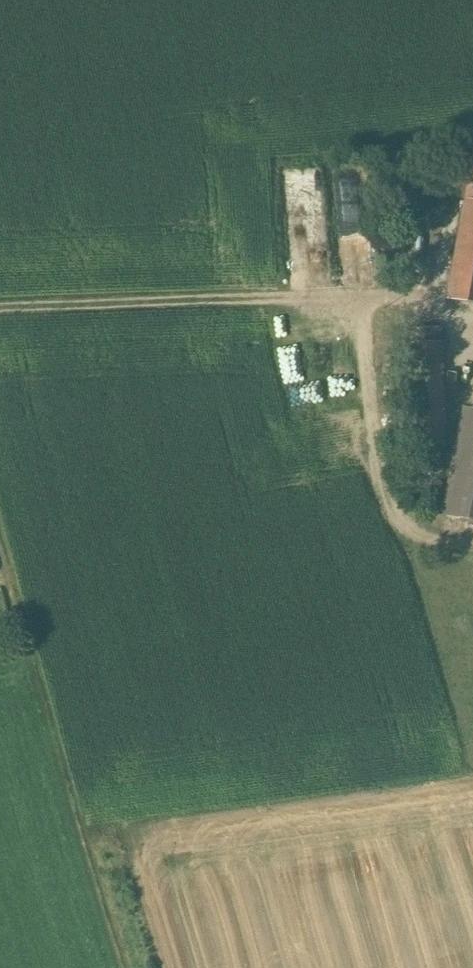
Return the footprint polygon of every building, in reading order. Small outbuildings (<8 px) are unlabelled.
[(447,298),(472,303),(472,177),(447,298)] [(445,442),(442,343),(412,343),(415,444),(445,442)] [(465,409),(443,514),(472,520),(472,411),(465,409)]
